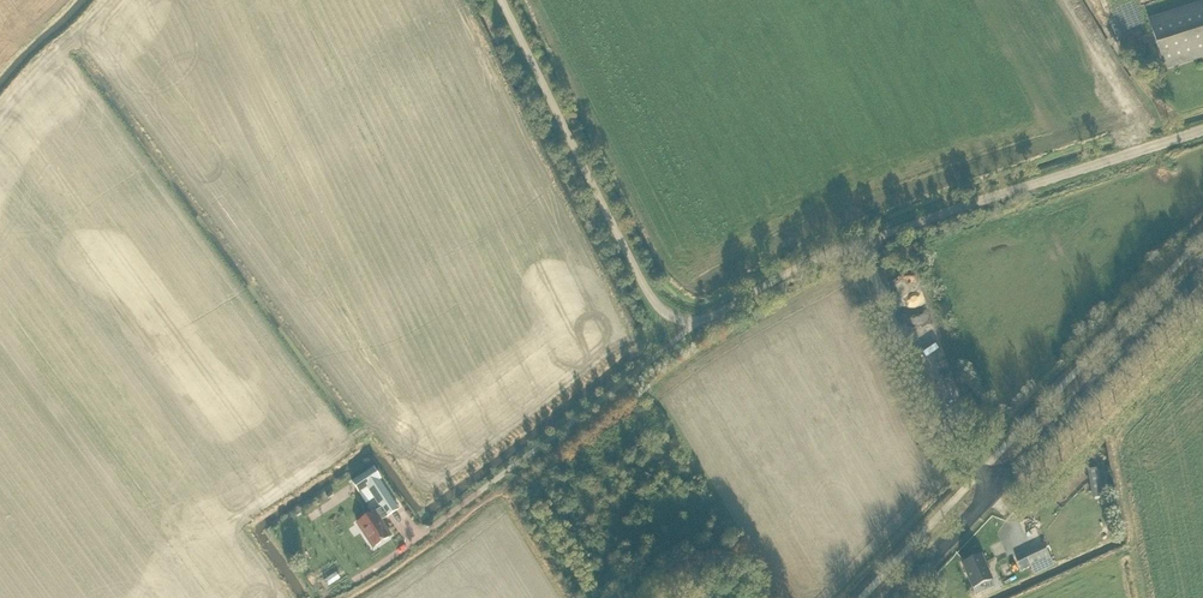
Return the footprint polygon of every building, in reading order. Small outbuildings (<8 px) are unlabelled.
[(1164,70),(1202,58),(1202,1),(1148,19),(1164,70)] [(386,517),(397,510),(378,480),(380,479),(373,469),(352,483),(359,494),(367,488),(380,508),(386,517)] [(1101,491),(1096,469),(1088,470),(1093,493),(1101,491)] [(380,521),(386,517),(380,508),(356,523),(372,548),(390,536),(380,521)] [(1026,558),(1030,567),(1050,558),(1045,549),(1026,558)] [(992,580),(981,556),(962,564),(972,588),(992,580)]
